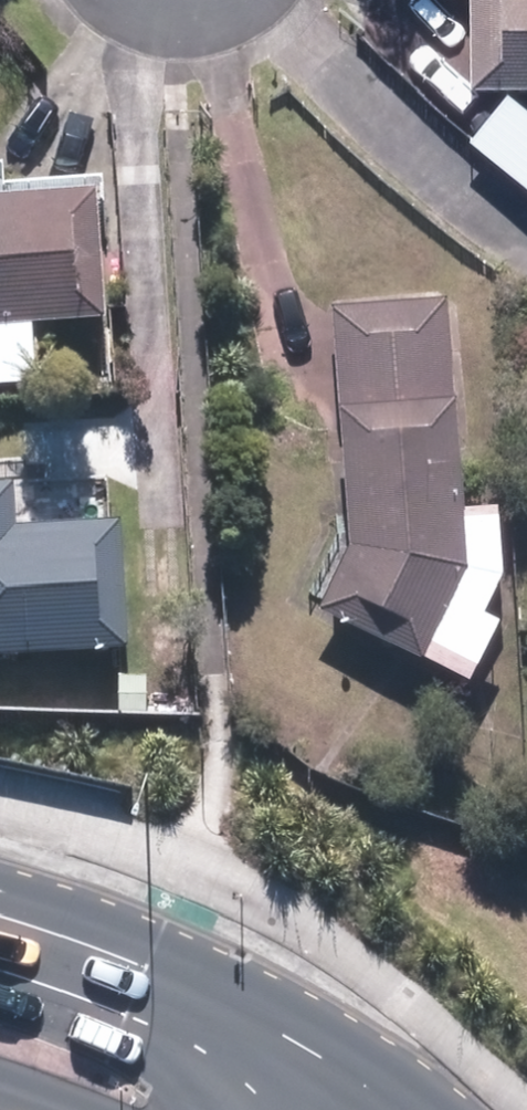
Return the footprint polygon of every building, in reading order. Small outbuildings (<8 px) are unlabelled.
[(476,71),(526,71),(526,0),(476,0),(476,71)] [(511,84),(478,127),(526,166),(526,97),(511,84)] [(105,301),(102,189),(0,195),(0,305),(105,301)] [(441,293),(329,306),(356,529),(328,593),(418,647),(473,557),(441,293)] [(0,320),(0,378),(43,377),(42,319),(0,320)] [(0,465),(0,642),(133,637),(129,524),(18,528),(16,464),(0,465)]
